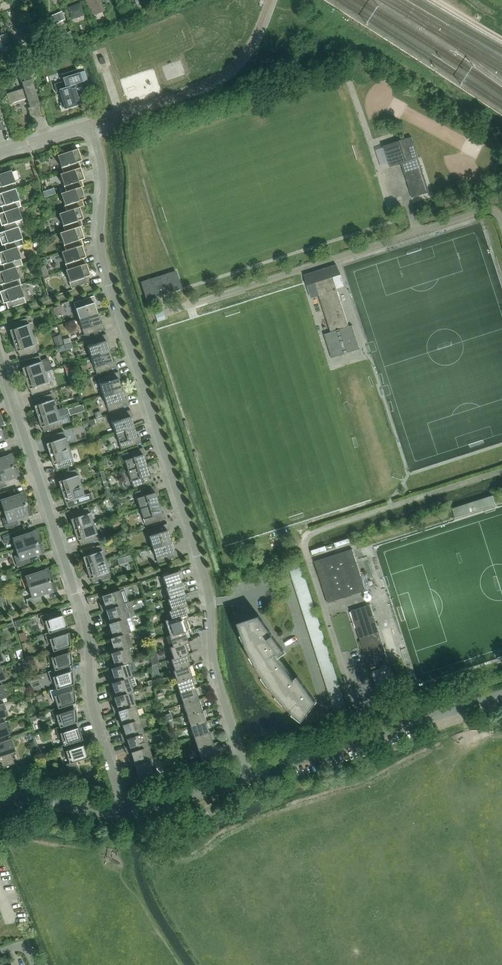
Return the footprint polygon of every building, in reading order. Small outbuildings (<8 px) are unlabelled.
[(94,15),(104,11),(100,0),(89,0),(94,15)] [(80,4),(68,8),(72,18),(84,13),(80,4)] [(62,12),(51,16),(54,23),(65,19),(62,12)] [(40,21),(30,25),(35,36),(45,32),(40,21)] [(24,26),(17,29),(22,40),(29,37),(24,26)] [(0,36),(0,38),(4,47),(10,45),(6,33),(0,36)] [(67,73),(68,76),(63,78),(64,81),(54,84),(56,92),(60,91),(65,109),(81,104),(75,85),(82,83),(81,82),(87,80),(84,71),(78,73),(77,69),(67,73)] [(40,105),(32,79),(21,82),(23,88),(6,94),(9,104),(27,98),(30,107),(28,108),(32,120),(41,117),(37,105),(40,105)] [(402,163),(413,198),(430,192),(412,136),(384,146),(391,167),(402,163)] [(57,155),(63,173),(60,174),(81,167),(79,161),(82,161),(78,149),(57,155)] [(84,179),(81,168),(81,167),(60,174),(66,192),(60,193),(61,194),(84,186),(82,180),(84,179)] [(17,188),(11,170),(0,174),(0,194),(17,188)] [(85,199),(81,187),(84,186),(61,194),(66,211),(59,213),(59,214),(84,206),(82,200),(85,199)] [(15,189),(17,188),(0,194),(0,207),(1,206),(3,212),(0,213),(21,206),(15,189)] [(6,231),(0,232),(0,233),(24,225),(18,208),(21,207),(21,206),(0,213),(0,222),(1,226),(4,225),(6,231)] [(59,214),(65,231),(60,233),(83,226),(81,220),(83,219),(80,207),(84,206),(59,214)] [(18,227),(24,225),(0,233),(0,241),(1,245),(4,244),(6,250),(0,252),(24,244),(18,227)] [(84,238),(80,227),(83,226),(60,233),(65,250),(61,252),(83,245),(81,239),(84,238)] [(17,247),(24,245),(24,244),(0,252),(0,265),(3,264),(5,270),(0,271),(0,272),(23,264),(17,247)] [(86,257),(82,246),(83,245),(61,252),(67,269),(66,270),(86,264),(86,263),(85,264),(83,258),(86,257)] [(3,290),(0,291),(21,284),(15,267),(23,265),(23,264),(0,272),(0,285),(1,284),(3,290)] [(86,264),(66,270),(71,288),(89,282),(87,276),(90,275),(86,264)] [(315,283),(331,333),(325,335),(332,358),(360,349),(352,326),(349,327),(333,277),(341,274),(336,265),(304,275),(307,285),(315,283)] [(141,282),(146,300),(181,289),(176,271),(141,282)] [(20,285),(21,285),(21,284),(0,291),(0,293),(3,303),(6,302),(8,309),(26,303),(20,285)] [(73,302),(79,319),(97,313),(94,303),(96,302),(94,296),(73,302)] [(59,306),(53,308),(55,315),(62,313),(59,306)] [(100,323),(97,313),(79,319),(84,335),(104,329),(102,322),(100,323)] [(9,330),(13,340),(32,334),(27,318),(9,324),(10,329),(9,330)] [(32,334),(13,340),(16,351),(17,351),(19,356),(38,350),(32,334)] [(86,340),(91,357),(109,351),(106,341),(108,340),(106,334),(86,340)] [(60,335),(53,337),(56,346),(63,344),(60,335)] [(112,361),(109,351),(91,357),(96,373),(117,367),(115,360),(112,361)] [(25,378),(44,372),(52,370),(48,358),(41,361),(39,356),(21,362),(23,367),(21,368),(25,378)] [(64,366),(67,375),(73,373),(70,364),(64,366)] [(44,372),(25,378),(28,389),(30,389),(31,394),(50,388),(44,372)] [(98,378),(103,395),(122,389),(118,379),(120,378),(118,372),(98,378)] [(125,399),(122,389),(103,395),(109,411),(129,405),(127,398),(125,399)] [(34,405),(37,416),(57,410),(51,393),(33,399),(35,405),(34,405)] [(62,426),(59,418),(67,415),(67,414),(69,413),(69,415),(86,410),(83,404),(67,409),(67,408),(65,409),(65,408),(57,410),(37,416),(41,427),(42,426),(44,432),(62,426)] [(110,416),(116,433),(134,427),(131,417),(133,416),(131,410),(110,416)] [(137,437),(134,427),(116,433),(121,449),(141,443),(139,436),(137,437)] [(46,443),(49,454),(69,448),(64,431),(45,437),(47,443),(46,443)] [(69,448),(49,454),(53,465),(54,464),(56,470),(74,464),(69,448)] [(122,454),(128,471),(146,465),(143,455),(145,454),(143,448),(122,454)] [(13,466),(12,463),(15,462),(12,453),(8,455),(9,456),(0,458),(0,470),(13,466)] [(149,475),(146,465),(128,471),(133,487),(153,481),(151,474),(149,475)] [(13,466),(0,470),(0,488),(6,486),(4,480),(15,477),(16,478),(20,476),(17,467),(13,469),(13,466)] [(58,481),(62,492),(81,485),(76,469),(57,475),(59,481),(58,481)] [(84,495),(81,485),(62,492),(65,502),(66,502),(68,508),(93,500),(91,493),(84,495)] [(135,492),(140,509),(158,503),(155,493),(157,492),(155,486),(135,492)] [(110,490),(104,492),(106,498),(112,496),(110,490)] [(4,511),(25,504),(24,501),(28,500),(25,491),(20,493),(21,494),(10,497),(8,492),(0,494),(0,501),(4,511)] [(496,494),(455,507),(458,516),(499,503),(496,494)] [(161,513),(158,503),(140,509),(145,525),(166,519),(164,512),(161,513)] [(25,504),(4,511),(6,517),(2,519),(5,528),(18,524),(17,518),(28,515),(28,516),(32,515),(29,506),(26,507),(25,504)] [(70,519),(74,530),(93,523),(88,507),(70,513),(71,518),(70,519)] [(93,523),(74,530),(77,540),(78,540),(80,545),(99,540),(93,523)] [(147,530),(152,547),(170,541),(167,531),(169,530),(167,524),(147,530)] [(16,549),(37,542),(36,539),(40,538),(37,529),(33,531),(33,532),(22,535),(20,530),(7,534),(9,540),(12,539),(16,549)] [(349,538),(335,543),(336,547),(350,542),(349,538)] [(174,551),(170,541),(152,547),(158,563),(178,557),(176,550),(174,551)] [(38,545),(37,542),(16,549),(18,555),(14,556),(17,566),(31,562),(29,556),(40,553),(40,554),(44,553),(42,544),(38,545)] [(83,557),(86,567),(106,561),(100,545),(82,551),(84,556),(83,557)] [(326,546),(311,551),(313,555),(327,550),(326,546)] [(329,603),(367,591),(353,549),(315,561),(329,603)] [(300,560),(289,564),(290,569),(302,566),(300,560)] [(111,577),(106,561),(86,567),(89,578),(91,578),(92,583),(111,577)] [(302,566),(290,569),(292,575),(304,571),(302,566)] [(25,577),(28,587),(49,580),(49,578),(52,576),(49,567),(45,569),(45,570),(34,573),(32,568),(19,572),(21,578),(25,577)] [(163,576),(166,587),(166,588),(182,582),(178,571),(163,576)] [(305,576),(304,571),(292,575),(294,580),(305,576)] [(307,582),(305,576),(294,580),(296,586),(307,582)] [(50,583),(49,580),(28,587),(32,597),(26,599),(28,605),(43,600),(41,595),(49,592),(49,593),(57,591),(54,582),(50,583)] [(166,588),(169,598),(168,599),(184,594),(181,583),(182,583),(182,582),(166,588)] [(307,582),(296,586),(297,591),(309,587),(307,582)] [(309,587),(297,591),(299,597),(311,593),(309,587)] [(100,605),(102,611),(124,604),(119,591),(120,591),(120,590),(101,596),(101,597),(102,596),(104,604),(100,605)] [(168,599),(171,610),(169,611),(187,605),(185,602),(189,602),(187,593),(185,594),(184,594),(168,599)] [(311,593),(299,597),(301,602),(312,598),(311,593)] [(312,598),(301,602),(303,608),(314,604),(312,598)] [(124,604),(102,611),(102,612),(106,610),(108,617),(104,619),(105,625),(128,618),(123,604),(124,604)] [(314,604),(303,608),(304,613),(316,609),(314,604)] [(169,611),(172,622),(169,623),(188,617),(184,607),(187,606),(187,605),(169,611)] [(370,660),(367,661),(370,668),(389,662),(371,605),(351,611),(357,629),(359,628),(363,640),(361,641),(363,649),(366,648),(370,660)] [(45,634),(65,628),(67,627),(63,615),(62,615),(60,609),(40,616),(43,626),(46,625),(48,632),(45,634)] [(316,609),(304,613),(306,619),(318,615),(316,609)] [(318,615),(306,619),(308,624),(319,620),(318,615)] [(317,702),(298,676),(294,680),(279,659),(286,653),(259,616),(238,623),(246,645),(256,666),(256,667),(269,686),(284,704),(284,705),(301,720),(301,721),(302,722),(317,702)] [(128,618),(105,625),(106,625),(109,624),(111,631),(107,633),(109,639),(131,632),(136,631),(131,617),(128,618)] [(169,623),(172,634),(169,635),(188,629),(184,619),(188,618),(188,617),(169,623)] [(319,620),(308,624),(310,630),(321,626),(319,620)] [(321,626),(310,630),(311,635),(323,631),(321,626)] [(46,653),(66,647),(70,646),(70,644),(72,643),(70,637),(69,637),(69,632),(66,633),(65,628),(45,634),(48,644),(50,643),(53,650),(46,653)] [(169,635),(172,646),(169,647),(188,642),(184,631),(188,630),(188,629),(169,635)] [(323,631),(311,635),(313,641),(325,637),(323,631)] [(25,632),(19,634),(21,642),(27,640),(25,632)] [(131,632),(109,639),(110,639),(112,646),(108,648),(110,654),(132,646),(128,633),(131,632)] [(326,642),(325,637),(313,641),(315,646),(326,642)] [(169,647),(173,658),(171,659),(188,654),(185,643),(188,642),(169,647)] [(328,648),(326,642),(315,646),(317,651),(328,648)] [(133,661),(128,648),(132,647),(132,646),(110,654),(113,661),(108,663),(110,669),(133,661)] [(48,672),(68,666),(72,665),(72,662),(73,662),(71,656),(71,651),(68,652),(66,647),(46,653),(50,663),(52,662),(54,669),(48,672)] [(328,648),(317,651),(318,657),(330,653),(328,648)] [(332,659),(330,653),(318,657),(320,662),(332,659)] [(171,659),(174,670),(173,670),(173,671),(190,665),(186,655),(188,654),(171,659)] [(333,664),(332,659),(320,662),(322,668),(333,664)] [(133,661),(110,669),(111,669),(113,676),(109,678),(111,684),(133,676),(131,672),(136,670),(133,661)] [(335,670),(333,664),(322,668),(324,673),(335,670)] [(190,665),(173,671),(176,681),(176,682),(192,677),(188,666),(190,666),(190,665)] [(50,691),(70,685),(74,684),(73,681),(75,681),(73,675),(72,670),(70,671),(68,666),(48,672),(51,682),(54,681),(56,688),(50,691)] [(390,666),(372,672),(377,688),(395,682),(390,666)] [(337,675),(335,670),(324,673),(325,679),(337,675)] [(339,681),(337,675),(325,679),(327,684),(339,681)] [(111,698),(134,691),(129,678),(133,677),(133,676),(111,684),(112,684),(114,691),(109,692),(111,698)] [(176,682),(179,693),(195,688),(191,677),(192,677),(176,682)] [(340,686),(339,681),(327,684),(329,690),(340,686)] [(51,710),(71,704),(75,703),(75,700),(77,700),(75,694),(74,694),(74,689),(71,690),(70,685),(50,691),(53,701),(55,700),(58,707),(51,710)] [(340,686),(329,690),(331,695),(342,692),(340,686)] [(179,693),(183,704),(198,699),(195,688),(179,693)] [(136,705),(132,692),(134,691),(111,698),(111,699),(114,698),(116,705),(112,707),(114,713),(136,705)] [(342,692),(331,695),(332,701),(344,697),(342,692)] [(344,697),(332,701),(334,706),(346,703),(344,697)] [(183,704),(187,715),(202,710),(198,699),(183,704)] [(346,703),(334,706),(336,712),(347,708),(346,703)] [(56,729),(76,722),(77,722),(77,719),(78,719),(76,713),(76,708),(73,709),(71,704),(51,710),(55,720),(57,719),(59,726),(55,728),(56,729)] [(136,705),(114,713),(118,712),(120,719),(116,720),(118,726),(140,719),(136,706),(136,705)] [(347,708),(336,712),(338,717),(349,714),(347,708)] [(187,715),(190,726),(205,721),(202,710),(187,715)] [(120,734),(122,740),(144,733),(140,719),(118,726),(118,727),(122,725),(125,733),(120,734)] [(190,726),(194,737),(209,732),(205,721),(190,726)] [(11,739),(7,740),(5,735),(9,734),(5,722),(0,724),(0,742),(11,739)] [(77,727),(76,722),(56,729),(59,738),(61,738),(63,745),(61,745),(61,746),(81,740),(83,739),(79,727),(77,727)] [(212,743),(209,732),(194,737),(197,748),(212,743)] [(124,748),(126,754),(149,746),(144,733),(122,740),(127,739),(129,746),(124,748)] [(11,739),(0,742),(0,768),(15,763),(11,752),(15,751),(11,739)] [(83,745),(81,740),(61,746),(64,756),(67,755),(69,763),(88,757),(84,745),(83,745)] [(216,755),(212,743),(197,748),(201,760),(216,755)] [(129,761),(131,767),(153,760),(149,746),(126,754),(127,754),(131,752),(133,760),(129,761)] [(153,760),(131,767),(131,768),(135,766),(138,773),(133,775),(135,781),(158,774),(153,760)]
